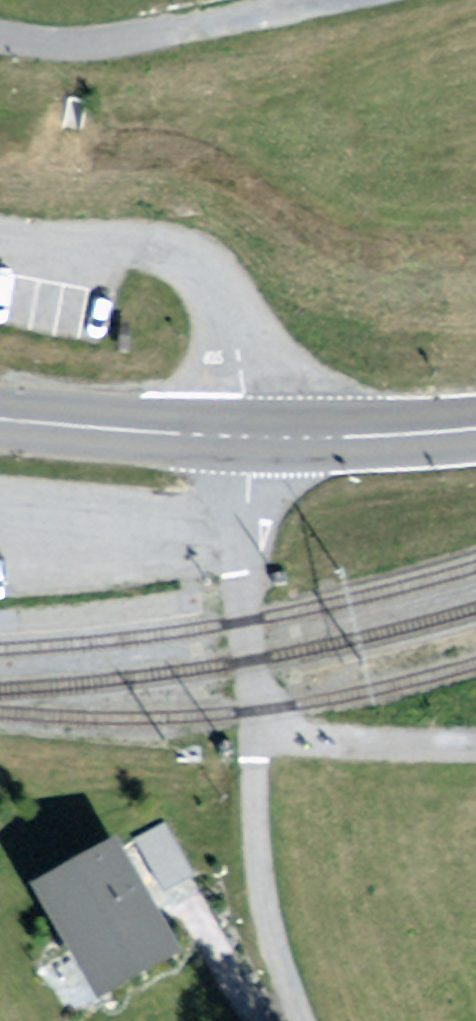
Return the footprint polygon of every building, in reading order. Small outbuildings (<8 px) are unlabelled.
[(114,854),(43,890),(91,983),(162,946),(114,854)]
